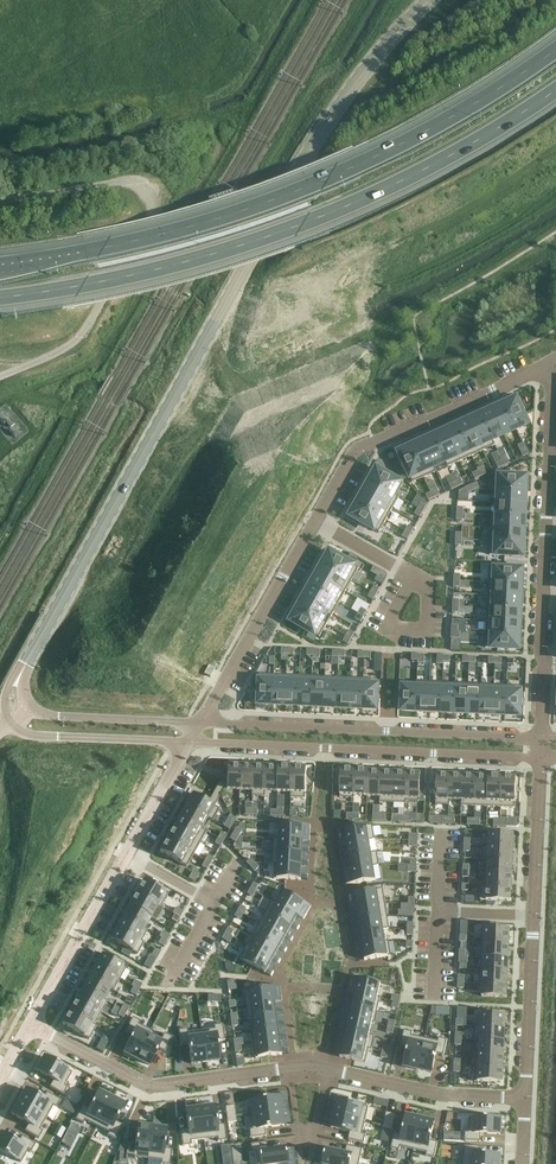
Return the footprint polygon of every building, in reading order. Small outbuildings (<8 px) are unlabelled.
[(504,405),(515,430),(527,424),(516,399),(504,405)] [(504,405),(492,410),(504,435),(515,430),(504,405)] [(492,410),(482,415),(493,440),(504,435),(492,410)] [(481,415),(469,421),(483,451),(495,445),(493,440),(482,415),(481,415)] [(469,421),(457,426),(471,456),(483,451),(469,421)] [(457,426),(446,431),(459,462),(460,461),(471,456),(457,426)] [(446,431),(434,437),(445,462),(447,467),(459,462),(446,431)] [(434,437),(422,442),(434,467),(443,462),(445,462),(434,437)] [(422,442),(411,447),(424,478),(425,477),(436,472),(434,467),(422,442)] [(523,443),(518,446),(520,452),(526,449),(523,443)] [(411,447),(399,453),(406,470),(412,483),(424,478),(411,447)] [(526,449),(520,452),(523,457),(529,455),(526,449)] [(506,455),(500,458),(501,460),(504,466),(510,464),(506,455)] [(501,460),(495,463),(498,469),(504,466),(501,460)] [(483,466),(477,469),(478,471),(481,477),(486,474),(483,466)] [(377,469),(370,481),(396,496),(403,484),(385,474),(377,469)] [(478,471),(472,474),(475,479),(481,477),(478,471)] [(498,488),(498,490),(526,491),(526,477),(499,476),(498,488)] [(460,479),(455,482),(457,488),(463,485),(460,479)] [(370,481),(363,493),(392,509),(399,498),(396,496),(370,481)] [(455,482),(449,484),(451,490),(457,488),(455,482)] [(476,483),(471,486),(473,491),(479,489),(476,483)] [(471,486),(465,488),(467,494),(473,491),(471,486)] [(436,487),(430,490),(431,492),(434,498),(440,495),(436,487)] [(498,490),(497,503),(525,504),(526,491),(498,490)] [(431,492),(425,495),(428,501),(430,500),(434,498),(431,492)] [(363,493),(357,504),(386,520),(392,509),(363,493)] [(421,503),(418,509),(423,512),(426,507),(421,503)] [(497,503),(497,515),(525,516),(525,504),(497,503)] [(357,504),(350,516),(379,533),(380,530),(386,520),(357,504)] [(418,509),(414,514),(420,518),(423,512),(418,509)] [(491,515),(491,528),(524,530),(524,517),(525,516),(497,515),(491,515)] [(408,526),(405,531),(411,534),(414,529),(408,526)] [(491,528),(490,541),(523,543),(524,530),(491,528)] [(405,531),(402,537),(408,540),(411,534),(405,531)] [(490,541),(489,555),(523,556),(523,543),(490,541)] [(329,552),(323,564),(352,581),(359,569),(329,552)] [(323,564),(316,575),(346,592),(351,582),(352,581),(323,564)] [(489,569),(488,583),(522,584),(522,570),(489,569)] [(316,575),(310,587),(339,604),(345,593),(346,592),(316,575)] [(488,583),(487,596),(521,597),(522,584),(488,583)] [(374,586),(371,592),(376,595),(380,589),(374,586)] [(310,587),(304,598),(333,614),(339,604),(310,587)] [(371,592),(368,597),(373,600),(376,595),(371,592)] [(487,596),(487,608),(520,610),(521,597),(487,596)] [(304,598),(297,610),(326,626),(332,615),(333,614),(304,598)] [(361,608),(358,614),(364,617),(367,612),(361,608)] [(487,609),(486,621),(520,622),(520,610),(487,608),(487,609)] [(297,610),(290,621),(319,638),(326,626),(297,610)] [(358,614),(355,619),(361,623),(364,617),(358,614)] [(486,622),(486,634),(519,635),(520,622),(486,621),(486,622)] [(349,631),(346,636),(351,639),(354,634),(349,631)] [(486,634),(485,648),(519,649),(519,635),(486,634)] [(346,636),(342,642),(348,645),(351,639),(346,636)] [(208,666),(204,674),(210,677),(215,669),(208,666)] [(259,684),(259,704),(272,705),(273,685),(274,675),(273,675),(260,675),(259,684)] [(273,685),(272,705),(285,705),(286,686),(286,676),(274,675),(273,685)] [(286,686),(285,705),(298,706),(299,686),(299,676),(298,676),(286,676),(286,686)] [(299,686),(298,706),(311,706),(311,686),(312,677),(311,677),(299,676),(299,686)] [(311,686),(311,706),(323,707),(324,687),(325,678),(324,678),(312,677),(311,686)] [(324,687),(323,707),(336,708),(337,688),(338,678),(337,678),(325,678),(324,687)] [(337,688),(336,708),(349,708),(350,688),(351,679),(350,679),(338,678),(337,688)] [(350,688),(349,708),(362,709),(363,688),(364,679),(362,679),(351,679),(350,688)] [(363,688),(362,709),(376,709),(377,688),(377,680),(364,679),(363,688)] [(416,687),(415,711),(428,712),(430,682),(429,682),(416,682),(416,687)] [(430,682),(428,712),(441,712),(443,683),(442,683),(430,682)] [(443,683),(441,712),(454,713),(455,683),(443,683)] [(455,683),(454,713),(467,713),(467,714),(468,684),(455,683)] [(468,684),(467,714),(479,714),(481,685),(480,685),(468,684)] [(481,685),(479,714),(492,715),(494,685),(493,685),(481,685)] [(494,685),(492,715),(506,715),(507,686),(506,686),(494,685)] [(507,686),(506,715),(519,716),(520,687),(507,686)] [(402,687),(401,711),(415,711),(416,687),(402,687)] [(219,784),(214,792),(220,796),(224,789),(239,790),(240,765),(227,764),(227,768),(227,773),(226,779),(226,784),(219,784)] [(240,765),(239,790),(251,791),(253,766),(240,765)] [(251,791),(251,796),(265,797),(266,791),(267,766),(253,766),(251,791)] [(267,766),(266,791),(277,792),(278,767),(267,766)] [(278,767),(277,792),(291,792),(292,767),(278,767)] [(291,792),(290,798),(305,799),(305,786),(306,778),(306,768),(292,767),(291,792)] [(340,794),(340,798),(354,798),(354,795),(355,770),(341,770),(340,778),(340,784),(340,786),(340,794)] [(355,770),(354,795),(367,796),(369,771),(355,770)] [(369,771),(367,796),(368,796),(379,796),(380,771),(369,771)] [(379,796),(379,802),(393,803),(394,772),(380,771),(379,796)] [(394,772),(393,803),(406,803),(406,801),(407,773),(394,772)] [(407,773),(406,801),(419,801),(419,792),(419,789),(420,773),(407,773)] [(436,792),(435,805),(449,805),(450,800),(451,775),(437,774),(436,782),(436,792)] [(451,775),(450,800),(461,800),(462,775),(451,775)] [(461,800),(461,806),(474,806),(475,776),(462,775),(461,800)] [(475,776),(474,806),(487,807),(488,776),(475,776)] [(488,776),(487,807),(500,808),(501,777),(488,776)] [(501,777),(500,808),(515,808),(515,796),(516,786),(516,777),(501,777)] [(192,794),(185,806),(207,818),(212,821),(219,809),(214,806),(220,796),(214,792),(208,803),(206,802),(204,800),(197,796),(192,794)] [(185,806),(180,816),(202,829),(207,818),(185,806)] [(180,816),(173,828),(200,843),(207,831),(202,829),(180,816)] [(273,838),(273,839),(309,840),(310,825),(279,824),(278,838),(273,838)] [(372,825),(336,830),(338,845),(374,839),(372,825)] [(173,828),(167,840),(193,855),(197,849),(200,843),(173,828)] [(236,829),(233,834),(238,837),(241,832),(236,829)] [(221,833),(218,838),(223,841),(226,836),(221,833)] [(489,833),(488,846),(513,847),(514,834),(505,834),(500,834),(489,833)] [(233,834),(229,839),(235,842),(238,837),(233,834)] [(218,838),(214,844),(220,847),(223,841),(218,838)] [(273,839),(272,851),(302,853),(302,840),(309,841),(309,840),(273,839)] [(374,839),(338,845),(338,846),(346,845),(348,856),(377,852),(376,851),(371,852),(369,841),(375,840),(374,839)] [(167,840),(159,852),(167,856),(176,861),(186,867),(193,855),(167,840)] [(482,846),(482,860),(485,860),(513,861),(513,857),(513,847),(488,846),(482,846)] [(272,851),(272,864),(301,865),(302,853),(272,851)] [(377,852),(348,856),(350,868),(342,870),(379,864),(377,854),(377,852)] [(208,856),(205,861),(210,864),(213,859),(211,858),(208,856)] [(250,859),(246,863),(250,868),(255,864),(250,859)] [(485,860),(484,873),(512,874),(512,865),(513,861),(485,860)] [(205,861),(201,867),(207,870),(210,864),(205,861)] [(255,864),(250,868),(255,872),(259,867),(255,864)] [(275,865),(274,879),(301,880),(301,865),(272,864),(272,865),(275,865)] [(379,864),(342,870),(345,885),(375,880),(373,866),(379,865),(379,864)] [(484,873),(484,885),(512,886),(512,880),(512,874),(484,873)] [(136,893),(163,909),(163,908),(161,907),(168,894),(166,894),(143,880),(142,883),(136,893)] [(253,883),(249,889),(255,892),(258,886),(253,883)] [(481,885),(480,900),(491,900),(498,900),(511,901),(512,886),(484,885),(481,885)] [(382,888),(346,894),(349,909),(385,903),(382,888)] [(249,889),(246,894),(252,897),(255,892),(249,889)] [(272,901),(304,919),(311,906),(284,891),(277,903),(272,901)] [(130,904),(129,906),(156,921),(157,919),(163,909),(136,893),(130,904)] [(272,901),(266,912),(291,927),(297,916),(303,920),(304,919),(272,901)] [(385,903),(349,909),(356,908),(358,921),(387,916),(385,903)] [(124,915),(123,917),(145,929),(151,919),(156,921),(129,906),(124,915)] [(240,906),(237,911),(242,914),(245,909),(240,906)] [(175,908),(172,914),(174,915),(179,918),(183,912),(175,908)] [(237,911),(234,916),(239,919),(242,914),(237,911)] [(266,912),(259,923),(285,938),(291,927),(266,912)] [(174,915),(171,920),(177,923),(179,918),(174,915)] [(387,916),(358,921),(360,933),(389,929),(387,916)] [(117,927),(117,928),(143,943),(144,942),(141,941),(142,941),(147,931),(145,929),(123,917),(117,927)] [(253,935),(255,936),(279,949),(285,938),(259,923),(253,935)] [(117,928),(110,940),(135,954),(137,955),(143,944),(143,943),(117,928)] [(389,929),(360,933),(362,946),(388,942),(388,941),(385,942),(383,930),(389,929)] [(481,944),(484,944),(509,945),(509,930),(481,929),(481,944)] [(162,931),(159,937),(161,938),(166,941),(170,936),(162,931)] [(224,933),(221,939),(229,943),(232,937),(230,936),(224,933)] [(247,945),(247,946),(272,960),(279,949),(255,936),(249,946),(247,945)] [(161,938),(158,944),(161,945),(163,947),(166,941),(161,938)] [(388,942),(362,946),(364,960),(391,956),(388,942)] [(484,944),(483,956),(508,957),(509,945),(484,944)] [(247,946),(239,959),(265,973),(272,960),(247,946)] [(155,949),(151,955),(157,958),(160,952),(155,949)] [(102,954),(95,966),(119,980),(126,968),(123,967),(117,963),(102,954)] [(483,956),(483,970),(508,971),(508,957),(483,956)] [(95,966),(89,977),(113,991),(119,981),(119,980),(95,966)] [(479,984),(482,984),(507,985),(508,971),(483,970),(480,970),(479,984)] [(89,978),(83,988),(107,1002),(105,1000),(110,990),(113,991),(89,977),(89,978)] [(350,977),(347,991),(380,999),(380,998),(377,998),(380,984),(350,977)] [(134,982),(131,986),(133,988),(138,991),(139,991),(142,985),(134,981),(134,982)] [(482,984),(481,996),(506,998),(507,985),(482,984)] [(280,986),(244,991),(246,1006),(282,1001),(280,986)] [(76,999),(101,1013),(101,1012),(107,1003),(107,1002),(83,988),(82,989),(76,999)] [(133,988),(130,993),(136,996),(138,991),(133,988)] [(347,991),(347,992),(354,994),(351,1005),(377,1011),(380,999),(347,991)] [(391,1001),(393,1002),(399,1003),(401,997),(392,995),(391,1001)] [(76,1000),(69,1012),(96,1027),(94,1025),(100,1014),(101,1013),(76,999),(76,1000)] [(282,1001),(246,1006),(247,1019),(253,1018),(277,1014),(275,1003),(282,1002),(282,1001)] [(121,1010),(126,1013),(129,1008),(124,1004),(121,1010)] [(351,1005),(348,1018),(375,1024),(377,1012),(377,1011),(351,1005)] [(121,1010),(117,1015),(123,1018),(126,1013),(121,1010)] [(63,1023),(62,1025),(73,1031),(89,1040),(89,1039),(95,1028),(96,1027),(69,1012),(69,1013),(63,1023)] [(277,1014),(253,1018),(254,1030),(278,1027),(277,1014)] [(480,1014),(480,1027),(505,1028),(506,1015),(480,1014)] [(132,1035),(123,1053),(136,1059),(137,1059),(150,1033),(151,1031),(138,1025),(140,1021),(132,1017),(130,1021),(125,1031),(125,1032),(132,1035)] [(348,1018),(346,1030),(374,1037),(375,1036),(369,1035),(371,1024),(374,1025),(375,1024),(348,1018)] [(201,1031),(204,1062),(219,1061),(217,1041),(224,1040),(222,1024),(213,1025),(214,1029),(201,1031)] [(473,1041),(479,1041),(504,1042),(505,1028),(480,1027),(474,1026),(473,1041)] [(278,1027),(254,1030),(252,1030),(253,1044),(280,1040),(278,1027)] [(107,1033),(107,1034),(113,1037),(116,1031),(110,1028),(107,1033)] [(187,1029),(178,1030),(180,1046),(188,1045),(189,1054),(191,1064),(204,1063),(204,1062),(201,1031),(187,1032),(187,1029)] [(346,1030),(343,1042),(372,1049),(374,1037),(346,1030)] [(404,1030),(400,1046),(407,1048),(403,1066),(418,1070),(425,1038),(412,1035),(412,1032),(404,1030)] [(150,1033),(137,1059),(149,1066),(158,1048),(165,1052),(172,1038),(164,1033),(161,1039),(150,1033)] [(107,1034),(104,1039),(110,1042),(113,1037),(107,1034)] [(425,1038),(418,1070),(431,1073),(436,1054),(444,1056),(447,1040),(438,1038),(437,1041),(425,1038)] [(280,1040),(253,1044),(255,1058),(282,1055),(280,1040)] [(479,1041),(478,1054),(504,1055),(504,1042),(479,1041)] [(343,1042),(339,1057),(365,1063),(369,1049),(371,1050),(372,1049),(343,1042)] [(478,1054),(478,1067),(503,1068),(504,1055),(478,1054)] [(43,1058),(36,1071),(53,1080),(49,1087),(59,1093),(63,1095),(68,1088),(65,1086),(72,1073),(44,1058),(43,1058)] [(475,1067),(474,1082),(503,1083),(503,1068),(478,1067),(475,1067)] [(18,1102),(46,1118),(53,1106),(56,1108),(60,1100),(59,1100),(46,1092),(42,1099),(25,1090),(18,1102)] [(77,1116),(75,1120),(83,1124),(85,1121),(96,1127),(111,1098),(98,1092),(89,1109),(82,1106),(77,1116)] [(111,1098),(96,1127),(108,1132),(107,1136),(115,1140),(122,1126),(115,1122),(124,1104),(111,1098)] [(253,1101),(249,1102),(251,1116),(283,1112),(281,1098),(280,1098),(272,1099),(253,1101)] [(337,1100),(334,1114),(365,1121),(368,1107),(345,1102),(337,1100)] [(18,1102),(11,1115),(28,1124),(24,1131),(38,1139),(43,1131),(40,1129),(46,1118),(18,1102)] [(234,1105),(225,1107),(227,1122),(236,1121),(234,1105)] [(200,1108),(204,1140),(217,1138),(217,1142),(226,1141),(224,1125),(220,1125),(216,1126),(214,1106),(213,1107),(200,1108)] [(185,1130),(180,1130),(182,1147),(191,1145),(190,1142),(204,1140),(200,1108),(185,1110),(187,1122),(188,1130),(185,1130)] [(253,1129),(249,1130),(250,1139),(266,1136),(266,1134),(265,1128),(284,1126),(284,1125),(283,1112),(251,1116),(253,1129)] [(386,1113),(382,1129),(391,1131),(395,1115),(386,1113)] [(331,1127),(331,1128),(349,1132),(348,1140),(364,1144),(366,1135),(362,1134),(365,1121),(334,1114),(331,1127)] [(394,1133),(390,1149),(399,1151),(400,1147),(413,1150),(420,1119),(406,1116),(402,1134),(394,1133)] [(465,1132),(464,1141),(480,1142),(481,1134),(500,1135),(501,1119),(469,1118),(468,1132),(465,1132)] [(420,1119),(413,1150),(426,1153),(425,1157),(434,1159),(438,1142),(430,1141),(434,1122),(420,1119)] [(81,1129),(71,1124),(61,1143),(71,1148),(81,1129)] [(127,1144),(125,1160),(128,1160),(130,1161),(134,1161),(134,1157),(148,1159),(151,1127),(138,1126),(135,1145),(127,1144)] [(148,1159),(161,1161),(160,1163),(170,1163),(171,1150),(163,1149),(165,1129),(152,1128),(151,1127),(148,1159)] [(0,1134),(0,1151),(21,1163),(28,1151),(31,1152),(36,1144),(22,1136),(18,1143),(1,1133),(0,1134)] [(251,1144),(252,1153),(255,1153),(257,1163),(286,1163),(290,1163),(287,1147),(268,1149),(267,1142),(251,1144)] [(220,1146),(222,1157),(222,1163),(231,1163),(230,1156),(229,1145),(220,1146)] [(323,1163),(359,1163),(363,1149),(347,1146),(345,1154),(326,1149),(326,1151),(323,1163)] [(464,1146),(463,1163),(499,1163),(499,1156),(480,1155),(480,1147),(464,1146)]
